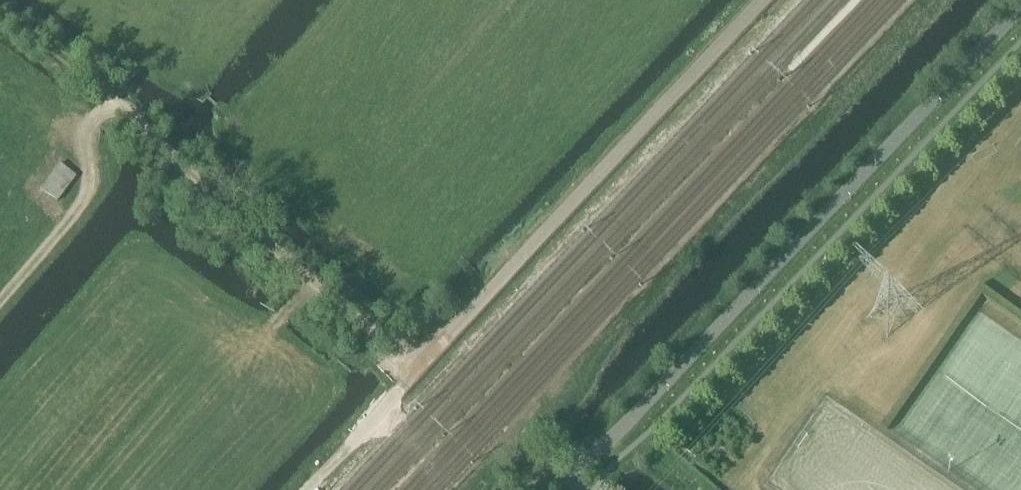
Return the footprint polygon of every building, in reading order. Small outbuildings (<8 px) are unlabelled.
[(60,164),(40,189),(55,201),(76,177),(60,164)]
